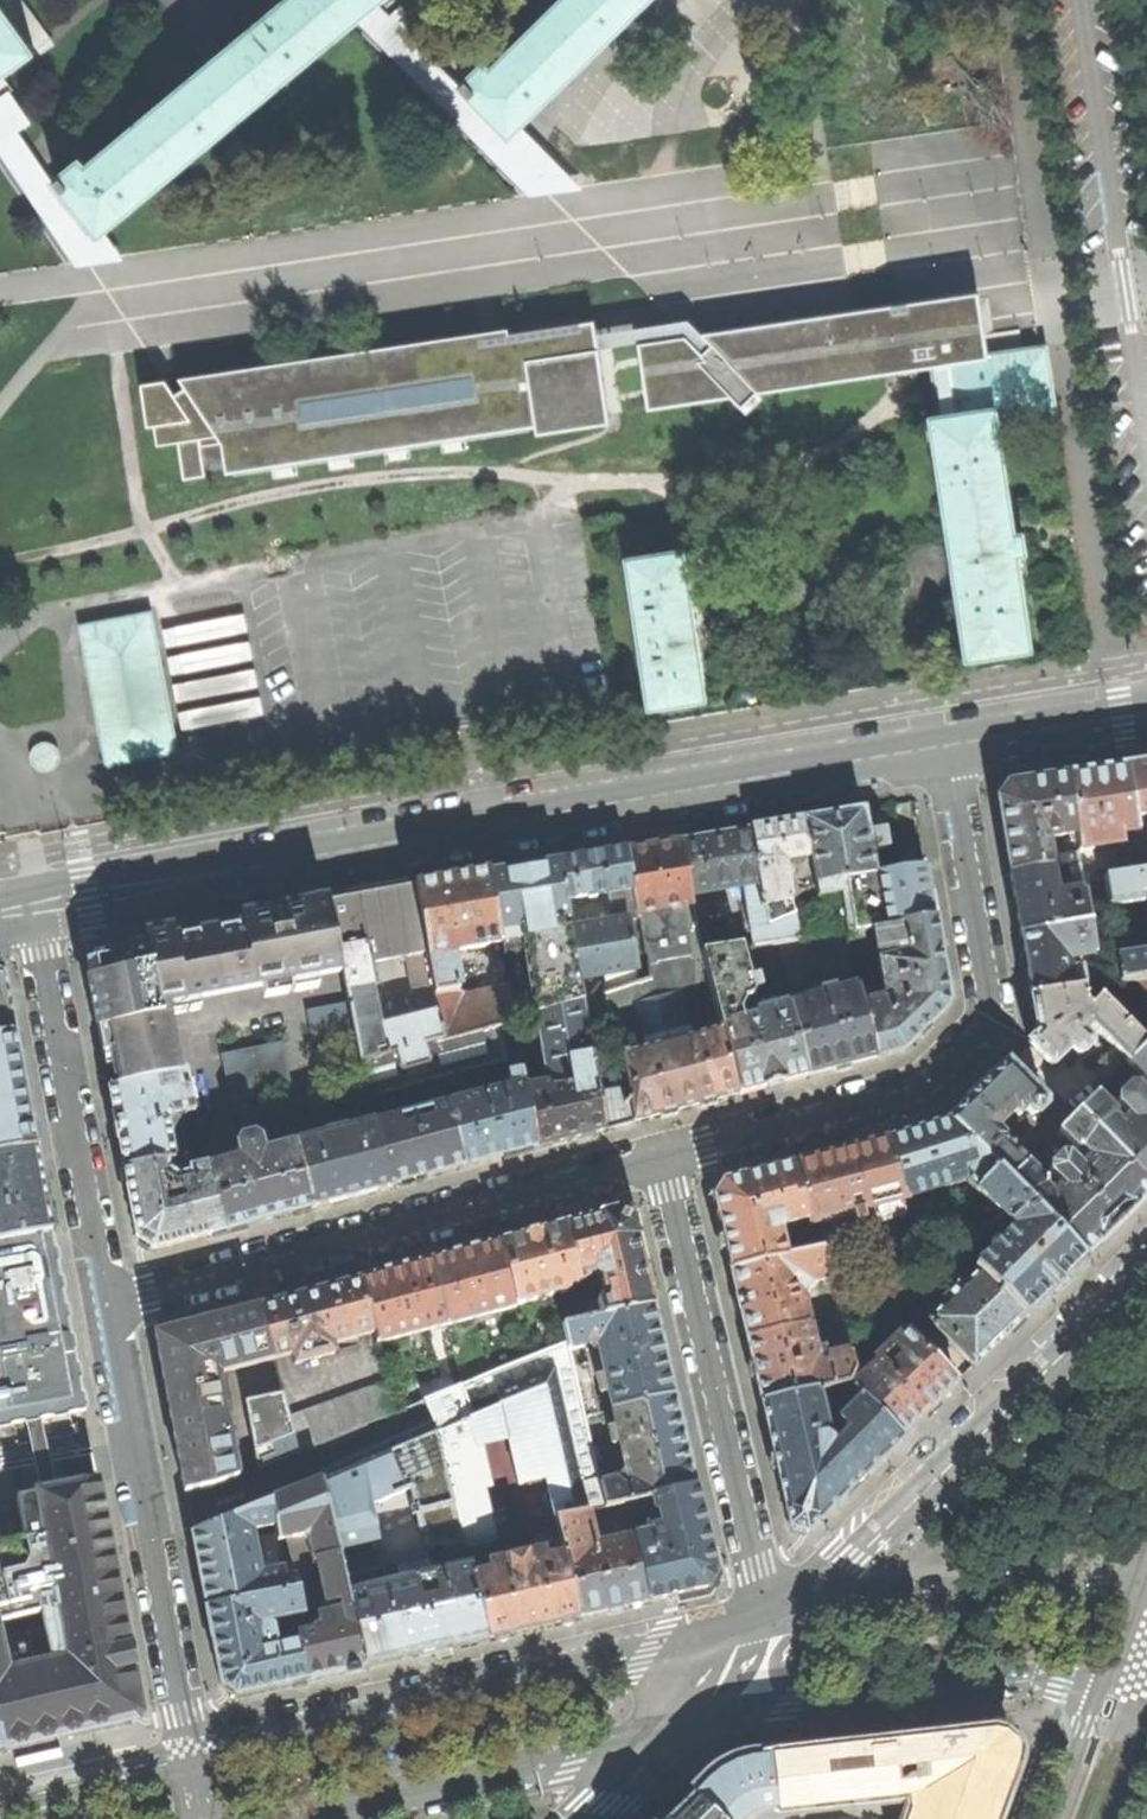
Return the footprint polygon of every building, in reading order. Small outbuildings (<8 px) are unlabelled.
[(263,5),(211,50),(201,58),(81,162),(75,155),(63,165),(52,174),(50,176),(97,231),(112,217),(108,212),(339,14),(351,4),(355,0),(269,0),(263,5)] [(371,0),(355,0),(339,14),(509,188),(514,193),(565,186),(532,154),(528,150),(500,124),(453,77),(404,31),(413,21),(393,0),(391,0),(379,10),(371,0)] [(482,59),(477,54),(453,77),(500,124),(625,0),(541,0),(482,59)] [(857,146),(903,138),(995,123),(988,82),(917,93),(903,0),(834,0),(857,146)] [(27,46),(21,38),(0,9),(0,66),(27,46)] [(62,258),(66,264),(115,253),(112,250),(110,247),(97,231),(50,176),(23,140),(12,126),(23,118),(0,85),(0,166),(62,258)] [(851,310),(701,331),(710,338),(713,341),(825,322),(827,337),(896,327),(911,325),(970,317),(971,326),(973,336),(978,336),(980,356),(989,354),(981,300),(980,291),(976,291),(964,293),(891,303),(851,310)] [(933,355),(936,363),(980,356),(978,336),(973,336),(971,326),(970,317),(911,325),(916,357),(933,355)] [(606,413),(600,345),(594,346),(592,335),(591,322),(595,321),(595,318),(481,336),(477,331),(176,373),(185,389),(179,392),(175,394),(161,376),(158,377),(138,380),(144,422),(152,421),(155,440),(176,437),(182,474),(204,471),(199,440),(220,437),(225,467),(268,460),(294,456),(325,451),(350,447),(381,441),(406,437),(437,432),(462,428),(533,417),(534,424),(590,415),(598,414),(606,413)] [(666,323),(592,335),(594,346),(600,345),(639,339),(686,332),(705,350),(713,341),(710,338),(701,331),(690,319),(666,323)] [(903,369),(901,359),(896,327),(827,337),(825,322),(710,338),(713,341),(705,350),(686,332),(639,339),(649,407),(731,395),(742,406),(750,392),(883,372),(891,371),(903,369)] [(901,359),(916,357),(911,325),(896,327),(901,359)] [(964,624),(969,656),(1032,647),(1029,625),(1027,625),(1018,560),(1017,552),(1025,550),(1022,531),(1014,532),(997,420),(1053,411),(1044,346),(989,354),(980,356),(936,363),(945,413),(932,415),(934,428),(936,427),(966,624),(964,624)] [(464,441),(462,428),(437,432),(440,445),(464,441)] [(408,451),(406,437),(381,441),(383,455),(408,451)] [(352,460),(350,447),(325,451),(327,464),(352,460)] [(296,470),(294,456),(268,460),(270,474),(296,470)] [(628,547),(652,694),(708,685),(697,615),(684,538),(628,547)] [(149,609),(81,623),(109,761),(177,747),(149,609)] [(1123,769),(1131,819),(1146,816),(1146,765),(1123,769)] [(1123,846),(1121,836),(1134,834),(1131,819),(1123,769),(1100,772),(1067,777),(1076,834),(1079,853),(1123,846)] [(996,802),(1009,875),(1050,868),(1046,839),(1076,834),(1067,777),(1033,783),(1006,787),(996,802)] [(872,877),(868,855),(865,834),(861,810),(839,814),(804,819),(810,859),(814,886),(836,882),(872,877)] [(758,885),(766,928),(793,916),(788,877),(792,876),(791,870),(787,871),(786,861),(810,859),(804,819),(778,824),(748,829),(758,885)] [(688,898),(742,888),(758,885),(748,829),(717,835),(679,842),(688,898)] [(883,831),(865,834),(868,855),(886,852),(883,831)] [(688,898),(679,842),(655,845),(624,850),(631,890),(636,920),(645,966),(699,955),(728,952),(722,919),(693,923),(688,898)] [(606,894),(631,890),(624,850),(596,855),(556,862),(562,902),(585,898),(585,902),(594,900),(594,896),(606,894)] [(1118,857),(1121,877),(1143,874),(1140,856),(1139,853),(1118,857)] [(562,902),(556,862),(525,868),(484,874),(496,943),(519,940),(532,1016),(578,1004),(574,982),(566,932),(558,933),(557,922),(565,921),(562,902)] [(1101,864),(1082,867),(1084,883),(1104,880),(1101,864)] [(870,930),(932,919),(929,898),(924,867),(872,877),(836,882),(836,887),(844,886),(851,933),(870,930)] [(1015,910),(1020,937),(1091,925),(1085,892),(1055,897),(1050,868),(1009,875),(1015,910)] [(1143,874),(1121,877),(1104,880),(1108,907),(1146,901),(1146,873),(1143,874)] [(425,957),(432,997),(456,992),(450,954),(497,946),(496,943),(484,874),(451,880),(412,887),(425,957)] [(836,887),(836,882),(814,886),(816,898),(837,895),(836,887)] [(766,928),(758,885),(742,888),(743,894),(741,894),(750,948),(769,945),(766,928)] [(340,973),(343,990),(369,985),(372,985),(369,966),(394,961),(395,963),(405,961),(425,957),(412,887),(372,895),(327,902),(328,906),(340,973)] [(606,894),(611,924),(624,922),(636,920),(631,890),(606,894)] [(199,995),(340,973),(328,906),(310,909),(310,905),(276,912),(239,919),(241,929),(187,940),(199,995)] [(797,940),(793,916),(766,928),(769,945),(797,940)] [(934,919),(932,919),(870,930),(876,964),(882,1000),(859,1006),(872,1059),(899,1052),(925,1028),(942,1012),(948,1002),(934,919)] [(600,978),(632,973),(624,922),(611,924),(566,932),(574,982),(600,978)] [(1031,999),(1071,992),(1068,972),(1066,963),(1096,958),(1091,925),(1020,937),(1026,969),(1031,999)] [(111,1054),(117,1089),(177,1079),(166,1019),(161,1020),(160,1002),(199,995),(187,940),(173,942),(172,932),(145,937),(147,947),(93,958),(97,980),(87,983),(93,1013),(101,1056),(111,1054)] [(728,952),(699,955),(719,1033),(735,1096),(772,1086),(803,1078),(786,1007),(758,1015),(755,1021),(739,1024),(737,1016),(741,1003),(746,1002),(750,996),(738,951),(728,952)] [(619,1054),(620,1060),(719,1033),(699,955),(645,966),(647,981),(634,986),(603,996),(599,998),(613,1056),(619,1054)] [(1115,960),(1118,984),(1146,980),(1146,955),(1115,960)] [(410,991),(422,989),(423,995),(411,997),(416,1022),(436,1016),(432,997),(425,957),(405,961),(410,991)] [(1068,972),(1071,992),(1083,990),(1080,970),(1068,972)] [(634,986),(632,973),(600,978),(603,996),(634,986)] [(10,1033),(3,997),(0,983),(0,1035),(10,1033)] [(378,1030),(369,985),(343,990),(345,1004),(356,1066),(440,1042),(436,1016),(416,1022),(378,1030)] [(457,998),(456,992),(432,997),(436,1016),(440,1042),(495,1028),(511,1024),(505,989),(457,998)] [(854,990),(786,1007),(803,1078),(842,1067),(872,1059),(859,1006),(854,990)] [(1071,992),(1031,999),(1035,1021),(1037,1035),(1029,1045),(1052,1068),(1070,1050),(1077,1056),(1082,1056),(1090,1048),(1090,1042),(1083,1036),(1091,1028),(1128,1063),(1145,1047),(1099,1000),(1091,1008),(1087,1005),(1083,990),(1071,992)] [(533,1150),(572,1140),(616,1129),(631,1124),(625,1090),(620,1060),(619,1054),(613,1056),(599,998),(578,1004),(532,1016),(544,1086),(522,1090),(533,1150)] [(328,1073),(356,1066),(345,1004),(306,1011),(311,1043),(320,1041),(328,1073)] [(495,1028),(440,1042),(356,1066),(366,1099),(504,1063),(495,1028)] [(32,1147),(19,1078),(10,1033),(0,1035),(0,1153),(32,1147)] [(735,1096),(719,1033),(620,1060),(625,1090),(631,1124),(672,1113),(735,1096)] [(229,1105),(290,1087),(281,1043),(219,1054),(229,1105)] [(1145,1047),(1128,1063),(1146,1083),(1146,1049),(1145,1047)] [(978,1092),(950,1121),(997,1170),(1010,1183),(1028,1165),(1004,1140),(1005,1138),(997,1129),(1013,1112),(1018,1118),(1027,1110),(1032,1115),(1038,1114),(1045,1107),(1045,1101),(1007,1064),(978,1092)] [(510,1090),(522,1087),(519,1075),(519,1073),(506,1076),(510,1090)] [(116,1137),(122,1172),(163,1164),(170,1162),(166,1128),(170,1119),(191,1114),(183,1078),(177,1079),(117,1089),(108,1092),(116,1137)] [(533,1150),(522,1090),(522,1087),(510,1090),(445,1108),(461,1170),(504,1158),(533,1150)] [(1138,1089),(1131,1088),(1120,1099),(1121,1106),(1131,1116),(1121,1126),(1113,1120),(1113,1112),(1096,1095),(1077,1114),(1146,1186),(1146,1098),(1138,1089)] [(445,1108),(373,1127),(389,1189),(432,1177),(461,1170),(445,1108)] [(1146,1196),(1146,1186),(1077,1114),(1059,1131),(1077,1150),(1083,1150),(1089,1156),(1078,1166),(1067,1155),(1061,1155),(1050,1165),(1050,1172),(1061,1184),(1051,1193),(1044,1187),(1044,1181),(1028,1165),(1010,1183),(1084,1258),(1118,1224),(1146,1196)] [(919,1131),(888,1141),(908,1199),(966,1181),(975,1190),(997,1170),(950,1121),(919,1131)] [(373,1125),(293,1146),(310,1210),(356,1198),(389,1189),(373,1127),(373,1125)] [(293,1146),(261,1154),(257,1142),(250,1138),(238,1140),(235,1149),(238,1160),(206,1169),(223,1234),(273,1220),(310,1210),(293,1146)] [(841,1153),(794,1165),(808,1219),(810,1225),(898,1202),(898,1215),(907,1227),(923,1213),(908,1199),(888,1141),(841,1153)] [(49,1231),(40,1184),(32,1147),(0,1153),(0,1241),(49,1231)] [(223,1234),(206,1169),(179,1175),(171,1166),(170,1162),(163,1164),(122,1172),(135,1242),(150,1252),(195,1241),(223,1234)] [(722,1236),(730,1272),(786,1258),(781,1232),(784,1226),(808,1219),(794,1165),(726,1183),(713,1199),(722,1236)] [(1012,1228),(977,1264),(981,1268),(980,1270),(1025,1316),(1055,1287),(1084,1258),(1010,1183),(997,1170),(975,1190),(1012,1228)] [(944,1203),(930,1216),(963,1251),(987,1227),(959,1198),(944,1203)] [(617,1212),(563,1227),(576,1275),(592,1271),(596,1277),(601,1280),(602,1288),(609,1287),(611,1296),(597,1299),(601,1317),(653,1306),(642,1260),(633,1221),(617,1212)] [(528,1236),(498,1244),(515,1305),(565,1292),(564,1287),(577,1283),(576,1275),(563,1227),(528,1236)] [(810,1228),(795,1232),(800,1255),(825,1248),(813,1236),(810,1228)] [(67,1414),(84,1410),(65,1312),(49,1231),(0,1241),(0,1427),(67,1414)] [(467,1252),(428,1263),(446,1325),(515,1306),(515,1305),(498,1244),(467,1252)] [(739,1309),(746,1340),(808,1325),(800,1293),(807,1282),(832,1276),(825,1248),(800,1255),(786,1258),(730,1272),(739,1309)] [(404,1269),(360,1280),(374,1332),(378,1344),(446,1325),(428,1263),(404,1269)] [(926,1317),(973,1367),(999,1342),(1025,1316),(980,1270),(962,1288),(958,1284),(926,1317)] [(863,1283),(876,1296),(886,1285),(882,1280),(867,1279),(863,1283)] [(311,1293),(257,1307),(272,1362),(292,1356),(295,1366),(334,1355),(331,1344),(374,1332),(360,1280),(311,1293)] [(598,1337),(599,1350),(613,1410),(673,1396),(663,1350),(653,1306),(601,1317),(566,1326),(569,1350),(586,1346),(592,1334),(598,1337)] [(167,1397),(219,1384),(217,1373),(272,1362),(257,1307),(212,1319),(166,1331),(158,1346),(167,1397)] [(753,1369),(762,1403),(818,1390),(849,1383),(853,1370),(850,1354),(826,1359),(825,1365),(816,1360),(808,1325),(746,1340),(753,1369)] [(863,1396),(905,1436),(932,1408),(946,1394),(956,1384),(906,1332),(874,1362),(877,1366),(854,1387),(863,1396)] [(586,1346),(599,1350),(598,1337),(592,1334),(586,1346)] [(569,1350),(425,1400),(429,1410),(432,1420),(438,1432),(465,1548),(488,1543),(495,1541),(482,1490),(490,1488),(483,1449),(508,1443),(521,1494),(550,1487),(553,1507),(549,1508),(552,1521),(556,1520),(586,1513),(604,1510),(598,1486),(584,1416),(574,1371),(569,1350)] [(588,1368),(574,1371),(584,1416),(599,1413),(588,1368)] [(184,1492),(237,1475),(219,1384),(167,1397),(172,1423),(184,1492)] [(286,1415),(295,1453),(395,1412),(388,1384),(370,1388),(370,1389),(353,1393),(353,1394),(336,1399),(337,1400),(320,1404),(320,1405),(304,1409),(304,1412),(286,1415)] [(863,1396),(836,1420),(844,1430),(835,1438),(827,1430),(828,1428),(818,1390),(762,1403),(776,1466),(791,1526),(809,1532),(861,1480),(905,1436),(863,1396)] [(613,1410),(626,1471),(617,1482),(598,1486),(604,1510),(625,1505),(651,1499),(695,1488),(684,1443),(673,1396),(613,1410)] [(282,1401),(247,1407),(259,1468),(295,1453),(286,1415),(282,1401)] [(32,1451),(41,1492),(56,1489),(47,1449),(75,1445),(67,1414),(0,1427),(0,1458),(32,1451)] [(320,1472),(322,1480),(438,1432),(432,1420),(378,1445),(320,1472)] [(434,1574),(469,1565),(465,1548),(438,1432),(322,1480),(344,1578),(429,1556),(434,1574)] [(336,1674),(363,1667),(347,1594),(344,1578),(322,1480),(296,1491),(270,1501),(275,1524),(278,1541),(302,1534),(308,1540),(313,1562),(317,1561),(326,1603),(341,1600),(343,1609),(317,1614),(320,1624),(314,1625),(315,1630),(299,1633),(300,1641),(308,1681),(336,1674)] [(98,1481),(56,1489),(41,1492),(36,1493),(16,1497),(24,1538),(0,1543),(0,1623),(39,1614),(42,1613),(53,1663),(8,1673),(0,1636),(0,1753),(131,1722),(142,1705),(111,1545),(98,1481)] [(634,1539),(648,1602),(680,1594),(704,1588),(715,1574),(707,1539),(695,1488),(651,1499),(625,1505),(628,1518),(648,1513),(652,1531),(635,1535),(634,1539)] [(199,1572),(206,1608),(287,1590),(284,1569),(260,1575),(258,1564),(261,1563),(258,1546),(255,1546),(251,1530),(275,1524),(270,1501),(191,1532),(199,1572)] [(613,1610),(648,1602),(634,1539),(595,1547),(586,1513),(556,1520),(564,1555),(579,1618),(613,1610)] [(508,1569),(495,1572),(488,1543),(465,1548),(469,1565),(487,1639),(533,1628),(579,1618),(564,1555),(527,1564),(525,1555),(506,1559),(508,1569)] [(425,1653),(487,1639),(469,1565),(434,1574),(347,1594),(363,1667),(425,1653)] [(239,1695),(308,1681),(300,1641),(265,1648),(265,1645),(274,1642),(276,1639),(274,1626),(272,1624),(261,1626),(261,1622),(303,1613),(299,1588),(287,1590),(206,1608),(213,1642),(221,1685),(239,1695)] [(1015,1761),(1015,1751),(1014,1745),(1010,1740),(1003,1735),(994,1731),(726,1761),(691,1796),(715,1818),(751,1818),(760,1816),(907,1799),(908,1811),(905,1818),(994,1818),(1015,1761)] [(19,1765),(20,1770),(65,1760),(63,1750),(24,1759),(17,1760),(19,1765)] [(691,1796),(667,1818),(715,1818),(691,1796)]
